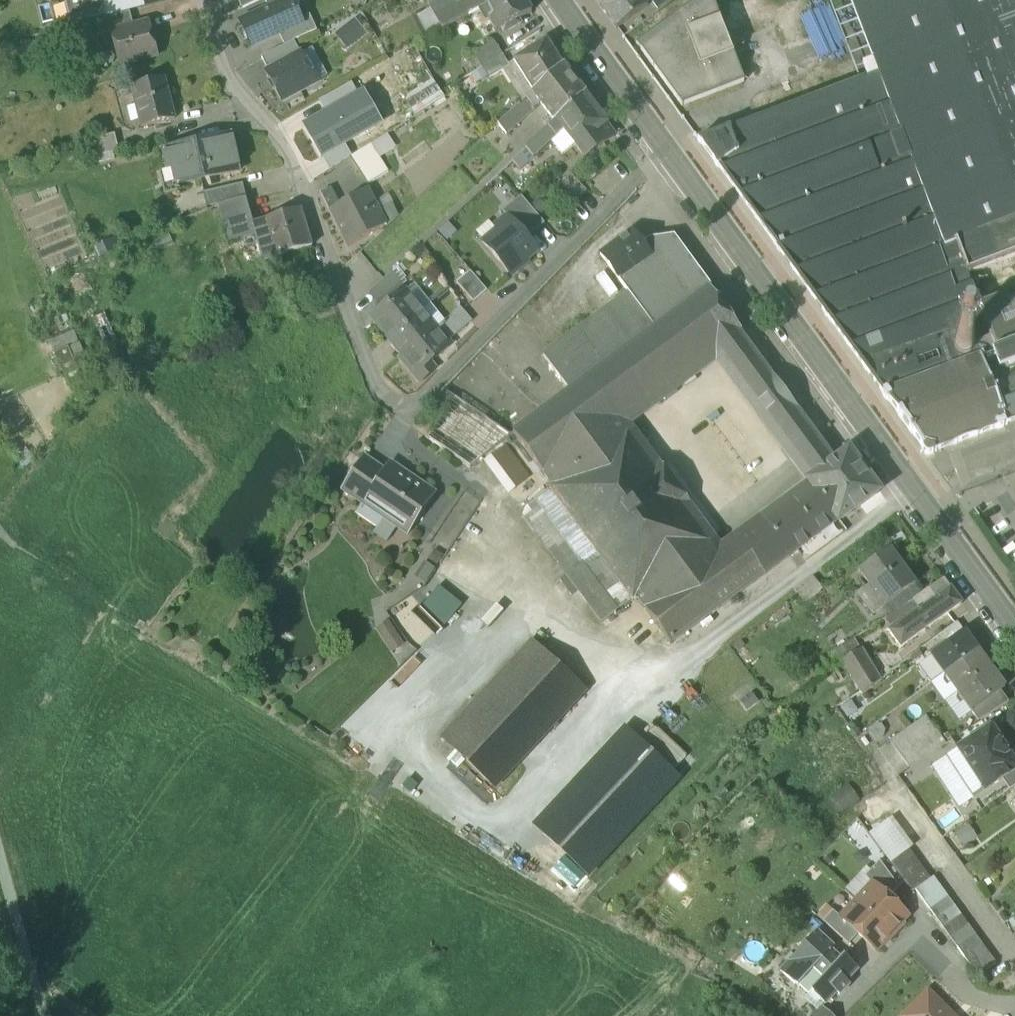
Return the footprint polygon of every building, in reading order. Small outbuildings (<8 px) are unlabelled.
[(103,5),(87,9),(84,0),(65,0),(64,0),(71,28),(93,22),(106,19),(103,5)] [(87,9),(103,5),(122,0),(84,0),(87,9)] [(106,19),(128,13),(141,10),(139,0),(122,0),(103,5),(106,19)] [(237,0),(242,11),(264,1),(264,0),(238,0),(237,0)] [(269,12),(291,2),(291,0),(266,0),(264,1),(269,12)] [(486,7),(482,0),(442,0),(429,8),(431,12),(442,33),(486,7)] [(523,0),(499,0),(487,7),(494,20),(489,22),(496,35),(501,32),(504,37),(522,27),(519,22),(532,15),(523,0)] [(617,31),(648,8),(642,0),(594,0),(617,31)] [(680,106),(744,84),(712,0),(697,0),(635,45),(680,106)] [(659,12),(675,0),(650,0),(659,12)] [(889,73),(968,278),(1014,260),(1014,0),(861,0),(889,73)] [(249,43),(252,49),(279,36),(303,25),(301,21),(292,1),(291,2),(241,25),(244,31),(249,43)] [(417,20),(429,40),(442,33),(431,12),(417,20)] [(132,30),(128,13),(106,19),(93,22),(97,39),(111,36),(111,35),(132,30)] [(279,36),(285,48),(294,44),(317,33),(310,17),(301,21),(303,25),(279,36)] [(359,20),(337,33),(347,50),(369,37),(359,20)] [(111,36),(120,68),(157,58),(149,25),(132,30),(111,35),(111,36)] [(243,46),(249,43),(244,31),(237,33),(243,46)] [(474,55),(483,69),(503,57),(494,43),(474,55)] [(514,63),(534,95),(563,69),(546,43),(514,63)] [(301,56),(294,44),(285,48),(274,54),(262,60),(269,74),(301,56)] [(311,51),(301,56),(316,85),(327,79),(311,51)] [(267,75),(283,103),(316,85),(301,56),(269,74),(267,75)] [(509,67),(503,57),(483,69),(490,81),(509,69),(508,67),(509,67)] [(370,74),(375,88),(401,77),(396,64),(370,74)] [(585,97),(563,69),(534,95),(533,96),(541,106),(555,124),(557,123),(585,97)] [(1014,424),(1014,402),(981,313),(968,278),(889,73),(809,102),(805,91),(783,99),(783,98),(752,110),(756,122),(730,132),(728,131),(725,132),(725,133),(702,141),(701,140),(698,141),(923,450),(923,453),(926,457),(929,457),(933,456),(934,454),(977,438),(979,439),(982,437),(983,436),(1014,424)] [(131,87),(142,127),(173,119),(166,95),(165,95),(161,79),(131,87)] [(406,99),(417,116),(446,98),(435,81),(406,99)] [(320,102),(328,116),(359,98),(351,84),(320,102)] [(498,128),(506,136),(541,106),(533,96),(498,128)] [(585,97),(557,123),(564,132),(575,147),(582,156),(596,145),(599,150),(615,138),(606,127),(606,126),(585,97)] [(320,160),(322,159),(345,146),(376,128),(359,98),(328,116),(304,130),(320,160)] [(534,160),(551,144),(564,132),(557,123),(555,124),(525,152),(534,160)] [(575,147),(564,132),(551,144),(562,157),(575,147)] [(94,140),(97,155),(124,149),(120,134),(94,140)] [(173,173),(177,188),(200,182),(240,173),(232,137),(162,153),(167,175),(173,173)] [(371,147),(378,158),(393,149),(386,137),(371,147)] [(585,160),(599,150),(596,145),(582,156),(585,160)] [(352,158),(345,146),(322,159),(329,172),(352,158)] [(350,160),(368,187),(369,186),(371,186),(372,185),(371,185),(389,174),(378,158),(371,147),(350,160)] [(554,194),(570,210),(587,194),(571,177),(554,194)] [(207,209),(219,206),(246,200),(243,185),(204,194),(207,209)] [(348,250),(386,228),(387,228),(380,215),(368,191),(340,208),(331,191),(320,196),(348,250)] [(521,199),(503,214),(512,225),(513,224),(527,241),(545,226),(521,199)] [(254,225),(246,200),(219,206),(230,244),(256,238),(252,226),(254,225)] [(393,206),(380,215),(387,228),(386,228),(387,229),(399,218),(393,206)] [(256,238),(264,265),(311,249),(300,211),(254,225),(252,226),(256,238)] [(500,230),(483,245),(510,277),(538,253),(527,241),(513,224),(512,225),(503,233),(500,230)] [(600,256),(619,282),(652,259),(642,247),(632,233),(600,256)] [(169,234),(152,242),(156,252),(173,245),(169,234)] [(114,238),(93,248),(99,260),(119,251),(114,238)] [(708,291),(711,288),(674,238),(649,241),(678,282),(700,279),(708,291)] [(628,295),(579,332),(606,368),(609,365),(709,291),(708,291),(700,279),(678,282),(649,241),(642,247),(652,259),(619,282),(628,295)] [(457,286),(474,305),(488,294),(470,274),(457,286)] [(371,293),(385,309),(405,293),(390,275),(371,293)] [(618,422),(715,350),(738,334),(739,332),(709,291),(609,365),(606,368),(570,394),(513,436),(543,477),(618,422)] [(372,320),(388,340),(421,313),(405,293),(385,309),(372,320)] [(981,313),(1014,402),(1014,300),(981,313)] [(449,320),(460,332),(471,323),(460,311),(449,320)] [(435,331),(421,313),(388,340),(402,357),(435,331)] [(449,320),(435,331),(402,357),(398,361),(418,386),(435,371),(430,365),(424,358),(438,346),(440,348),(441,346),(442,347),(445,345),(460,332),(449,320)] [(570,394),(606,368),(579,332),(543,358),(570,394)] [(67,350),(80,345),(75,333),(50,343),(55,355),(67,350)] [(817,440),(738,334),(715,350),(795,457),(817,440)] [(67,350),(81,382),(93,376),(80,345),(67,350)] [(449,350),(445,345),(442,347),(441,346),(440,348),(438,346),(424,358),(430,365),(449,350)] [(81,382),(67,350),(55,355),(52,356),(65,388),(81,382)] [(433,418),(435,424),(425,439),(469,470),(470,469),(476,464),(509,439),(442,392),(436,399),(433,405),(432,411),(433,418)] [(627,435),(618,422),(543,477),(553,490),(627,435)] [(655,473),(627,435),(553,490),(550,492),(632,602),(635,600),(708,546),(680,508),(684,505),(659,470),(655,473)] [(834,463),(817,440),(795,457),(812,480),(834,463)] [(837,523),(838,525),(879,494),(849,452),(834,463),(812,480),(811,488),(812,489),(837,523)] [(488,469),(510,500),(532,485),(510,454),(488,469)] [(363,459),(361,463),(378,475),(381,477),(384,473),(363,459)] [(347,485),(364,496),(378,475),(361,463),(347,485)] [(406,482),(409,478),(389,465),(386,469),(406,482)] [(406,536),(408,537),(436,496),(409,478),(406,482),(386,469),(384,473),(381,477),(378,475),(364,496),(347,485),(341,493),(363,508),(368,500),(379,507),(376,512),(408,533),(406,536)] [(812,489),(718,558),(645,613),(670,647),(837,523),(812,489)] [(602,624),(632,602),(550,492),(526,510),(523,518),(535,534),(602,624)] [(368,500),(363,508),(383,521),(397,530),(406,536),(408,533),(376,512),(379,507),(368,500)] [(397,530),(383,521),(372,537),(386,546),(397,530)] [(635,600),(645,613),(718,558),(708,546),(635,600)] [(869,586),(885,608),(914,586),(889,552),(860,574),(869,586)] [(436,571),(423,563),(413,578),(425,586),(436,571)] [(823,592),(812,578),(795,591),(805,605),(823,592)] [(913,601),(920,612),(951,590),(944,580),(913,601)] [(885,608),(869,586),(856,595),(872,617),(885,608)] [(462,606),(439,588),(422,611),(445,629),(462,606)] [(962,605),(951,590),(920,612),(894,630),(894,629),(888,633),(900,650),(962,605)] [(405,646),(389,622),(375,631),(391,655),(405,646)] [(942,634),(949,644),(964,633),(956,623),(942,634)] [(944,676),(947,675),(978,652),(964,633),(949,644),(933,656),(940,665),(937,667),(944,676)] [(841,663),(860,651),(853,640),(834,653),(841,663)] [(443,741),(495,790),(585,694),(532,645),(443,741)] [(841,663),(860,694),(879,681),(860,651),(841,663)] [(991,671),(978,652),(947,675),(953,683),(950,685),(958,695),(960,693),(991,671)] [(934,683),(944,676),(937,667),(940,665),(933,656),(920,665),(934,683)] [(1005,690),(991,671),(960,693),(966,702),(964,703),(971,714),(1000,693),(1005,690)] [(945,704),(958,695),(950,685),(953,683),(947,675),(944,676),(934,683),(931,685),(945,704)] [(958,695),(945,704),(958,723),(971,714),(964,703),(966,702),(960,693),(958,695)] [(971,714),(978,723),(1008,704),(1000,693),(971,714)] [(889,744),(909,772),(945,746),(945,745),(926,718),(889,744)] [(870,733),(877,741),(889,732),(882,723),(870,733)] [(658,729),(642,747),(672,775),(689,758),(658,729)] [(973,800),(1001,782),(1014,773),(1014,766),(1000,743),(1003,738),(999,732),(993,732),(991,729),(946,759),(973,800)] [(536,829),(589,878),(679,781),(672,775),(642,747),(626,732),(536,829)] [(973,800),(946,759),(931,768),(959,810),(973,800)] [(1014,788),(1014,773),(1001,782),(1009,792),(1014,788)] [(848,786),(831,799),(844,816),(861,803),(848,786)] [(870,835),(891,865),(910,851),(889,822),(870,835)] [(955,836),(964,849),(978,839),(969,826),(955,836)] [(891,865),(898,874),(917,861),(910,851),(891,865)] [(898,874),(905,884),(924,870),(917,861),(898,874)] [(873,885),(889,899),(899,889),(880,862),(871,872),(865,878),(873,885)] [(844,891),(857,903),(873,885),(865,878),(871,872),(866,868),(844,891)] [(905,884),(912,893),(931,880),(924,870),(905,884)] [(916,892),(922,901),(940,888),(933,879),(916,892)] [(873,885),(857,903),(892,935),(908,917),(889,899),(873,885)] [(922,901),(929,911),(947,898),(940,888),(922,901)] [(929,911),(936,921),(954,908),(947,898),(929,911)] [(876,953),(892,935),(857,903),(841,920),(858,936),(876,953)] [(936,921),(943,930),(961,917),(954,908),(936,921)] [(823,924),(849,947),(858,936),(841,920),(833,913),(823,924)] [(943,930),(950,940),(968,927),(961,917),(943,930)] [(950,940),(957,949),(975,936),(968,927),(950,940)] [(811,994),(825,1007),(827,1005),(836,995),(839,998),(850,986),(847,984),(858,971),(844,958),(841,961),(831,953),(834,950),(817,934),(780,973),(798,989),(799,988),(808,998),(811,994)] [(957,949),(964,959),(982,946),(975,936),(957,949)] [(964,959),(971,969),(989,956),(982,946),(964,959)] [(996,965),(989,956),(971,969),(978,978),(996,965)] [(928,994),(906,1015),(950,1015),(928,994)]
